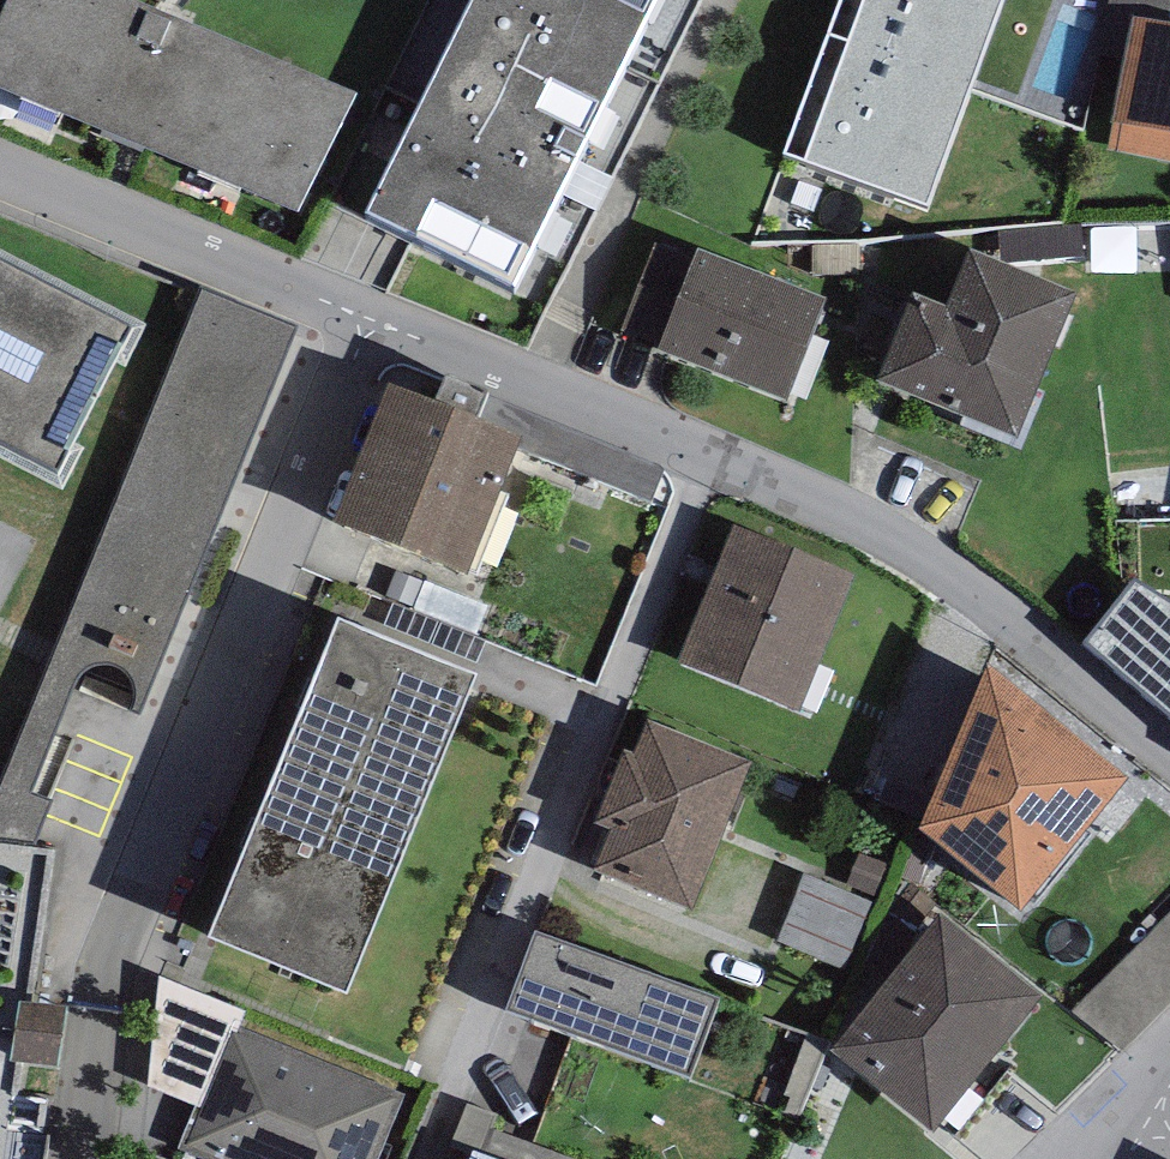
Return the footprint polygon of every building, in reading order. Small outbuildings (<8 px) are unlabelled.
[(85,0),(18,0),(0,41),(0,107),(300,237),(353,115),(85,0)] [(162,23),(181,0),(134,0),(162,23)] [(630,71),(486,0),(483,0),(367,232),(513,304),(630,71)] [(630,71),(666,0),(486,0),(630,71)] [(835,98),(947,138),(997,0),(870,0),(835,98)] [(1133,10),(1106,146),(1169,159),(1169,17),(1133,10)] [(621,324),(658,338),(691,253),(654,239),(621,324)] [(827,290),(696,240),(691,253),(658,338),(656,344),(788,394),(827,290)] [(1077,282),(969,241),(947,299),(912,286),(878,374),(1021,428),(1077,282)] [(0,273),(0,452),(59,483),(132,341),(0,273)] [(200,304),(0,795),(0,848),(34,855),(49,815),(29,805),(75,693),(80,686),(87,680),(96,677),(102,676),(110,677),(117,679),(122,682),(128,689),(131,696),(134,707),(133,718),(129,725),(139,729),(297,341),(200,304)] [(523,429),(389,376),(334,513),(468,566),(523,429)] [(854,565),(732,518),(679,656),(801,703),(854,565)] [(475,662),(337,608),(211,925),(349,980),(475,662)] [(1128,766),(989,656),(920,816),(1022,901),(1128,766)] [(751,753),(647,714),(635,744),(624,740),(596,816),(612,821),(594,864),(692,904),(751,753)] [(778,936),(776,939),(844,967),(873,900),(804,872),(778,936)] [(1043,988),(943,907),(833,1043),(933,1124),(1043,988)] [(719,991),(533,925),(504,1004),(691,1070),(719,991)] [(248,1008),(159,971),(148,1082),(197,1104),(230,1025),(238,1028),(248,1008)] [(230,1025),(197,1104),(181,1144),(218,1158),(370,1158),(398,1093),(238,1028),(230,1025)] [(476,1144),(469,1158),(512,1158),(476,1144)]
